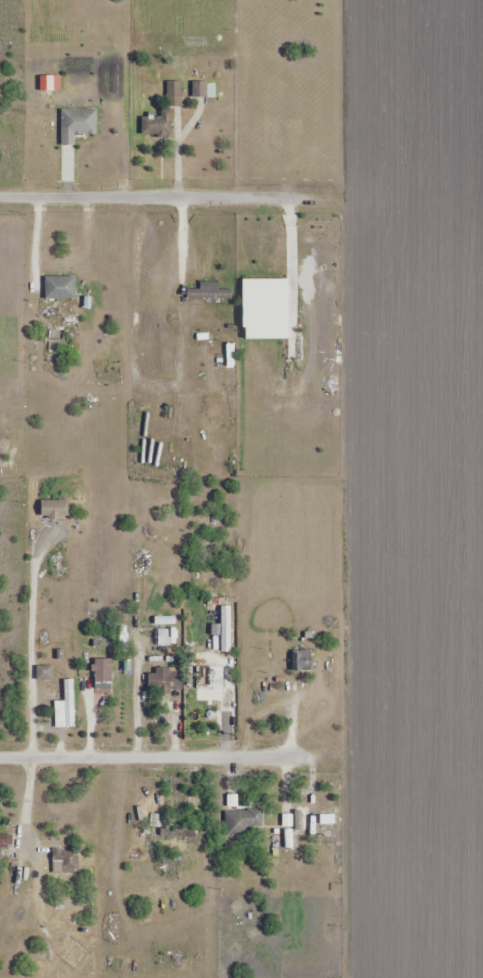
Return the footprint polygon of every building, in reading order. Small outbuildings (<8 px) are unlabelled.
[(174,136),(174,106),(181,106),(182,82),(168,82),(168,109),(161,109),(160,114),(142,114),(142,136),(174,136)] [(207,83),(193,83),(194,97),(208,97),(207,83)] [(61,146),(75,146),(75,134),(97,134),(97,110),(61,110),(61,146)] [(77,276),(46,276),(46,299),(77,299),(77,276)] [(219,283),(200,283),(200,289),(187,289),(187,299),(232,299),(232,290),(219,290),(219,283)] [(41,520),(69,520),(69,501),(41,501),(41,520)] [(155,646),(170,646),(170,630),(155,630),(155,646)] [(312,672),(312,649),(293,649),(293,672),(312,672)] [(223,690),(223,667),(197,667),(197,690),(223,690)] [(52,668),(38,668),(38,679),(52,679),(52,668)] [(156,673),(148,673),(148,693),(182,693),(182,669),(156,669),(156,673)] [(95,678),(95,689),(111,689),(111,678),(95,678)] [(65,702),(55,702),(55,728),(75,728),(75,680),(65,680),(65,702)] [(263,827),(263,810),(225,810),(225,836),(246,836),(246,827),(263,827)] [(195,838),(195,823),(165,823),(165,838),(195,838)] [(11,849),(11,835),(0,835),(0,849),(11,849)] [(53,851),(53,875),(79,875),(79,851),(53,851)]
